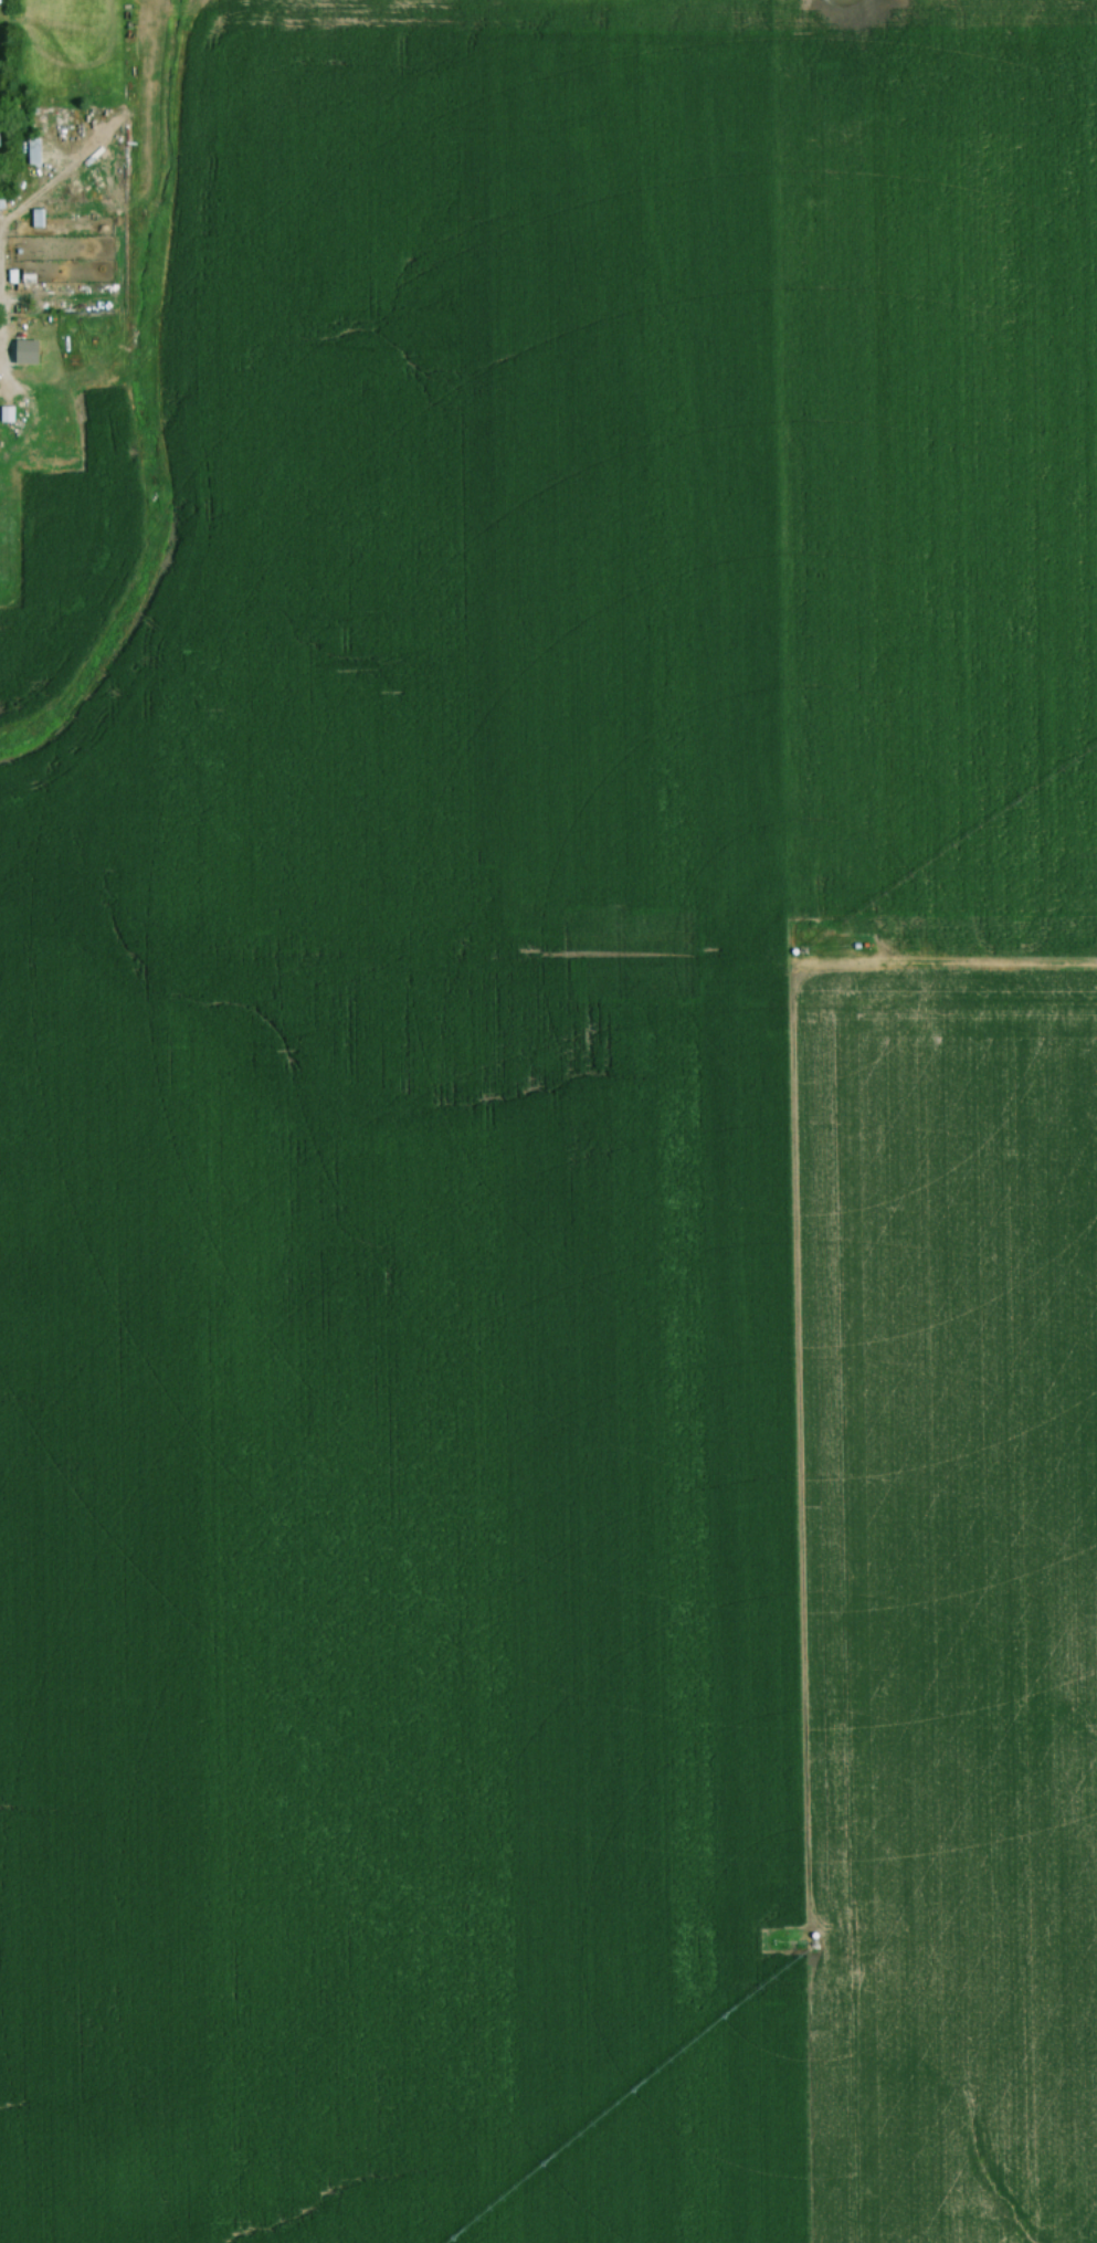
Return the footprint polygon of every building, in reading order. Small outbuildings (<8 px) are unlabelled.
[(37,138),(25,138),(25,164),(37,164),(37,138)] [(35,339),(10,339),(10,363),(35,363),(35,339)]
